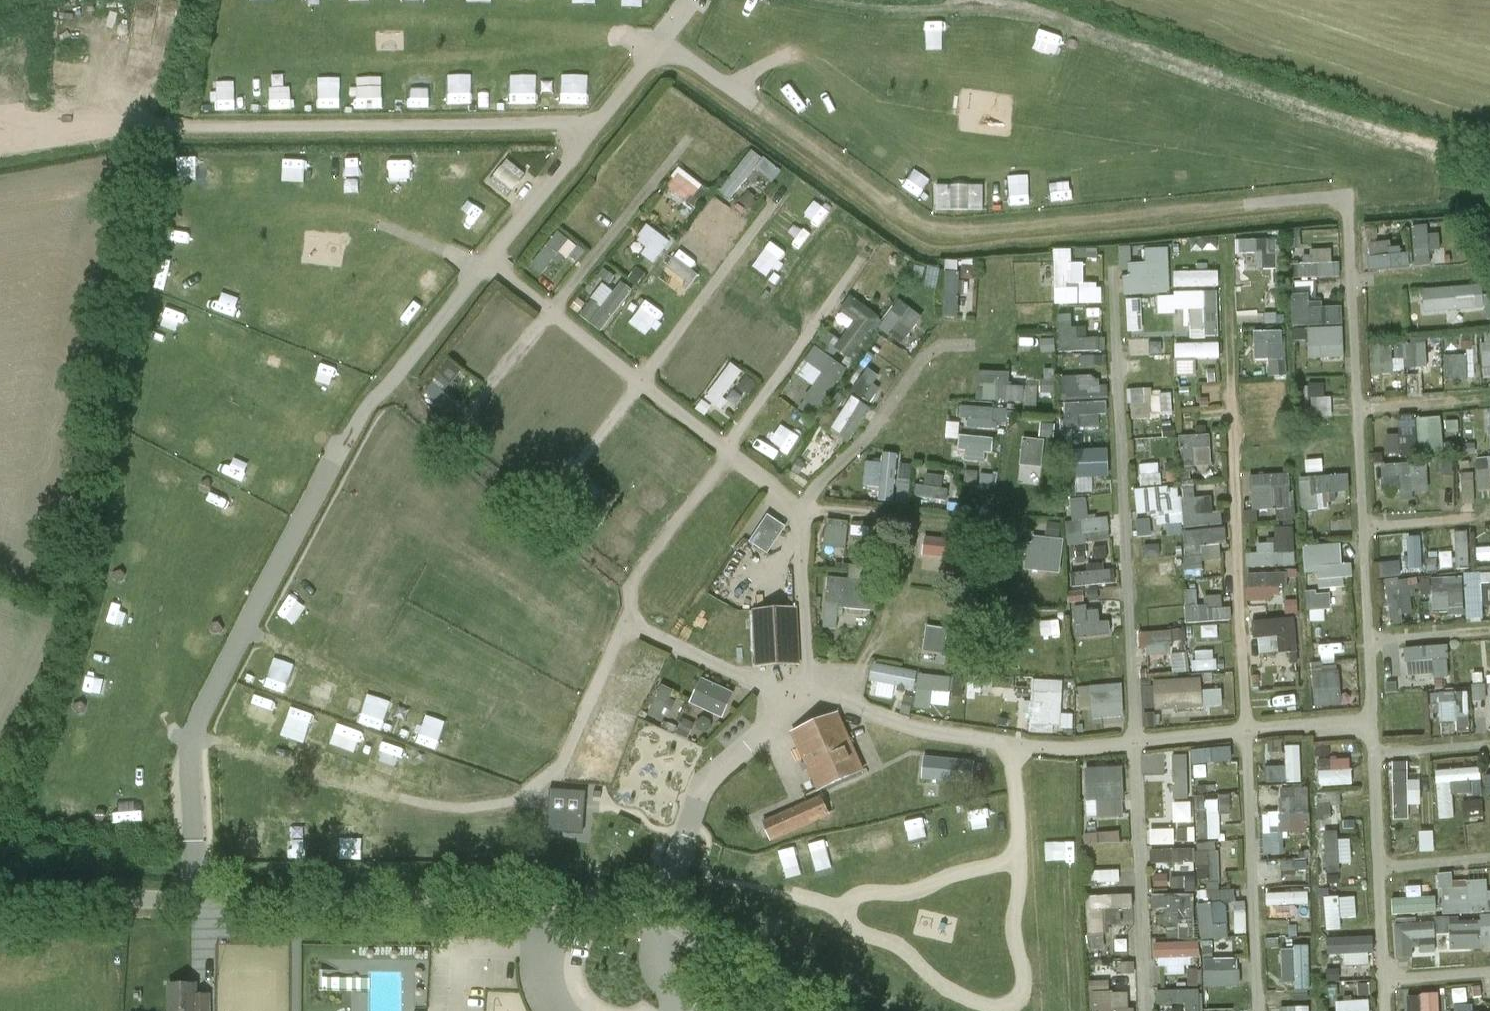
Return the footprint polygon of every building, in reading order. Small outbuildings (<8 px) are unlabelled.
[(772,183),(780,170),(749,149),(721,192),(732,200),(752,170),(772,183)] [(507,160),(502,167),(520,181),(525,175),(507,160)] [(689,204),(704,187),(682,167),(667,184),(689,204)] [(507,198),(512,191),(494,177),(489,183),(507,198)] [(936,186),(936,211),(983,210),(983,186),(936,186)] [(636,239),(646,247),(641,254),(654,264),(671,242),(648,224),(636,239)] [(1428,224),(1412,226),(1415,265),(1444,263),(1442,232),(1429,233),(1428,224)] [(576,263),(586,251),(558,229),(531,264),(542,273),(560,250),(576,263)] [(766,235),(751,254),(783,278),(798,259),(766,235)] [(1280,266),(1279,238),(1236,240),(1236,253),(1247,253),(1248,268),(1280,266)] [(1409,250),(1391,251),(1390,240),(1367,241),(1369,269),(1410,267),(1409,250)] [(679,245),(646,289),(659,299),(671,283),(686,294),(707,267),(679,245)] [(1171,292),(1168,247),(1145,248),(1145,261),(1129,262),(1129,275),(1124,276),(1125,295),(1171,292)] [(1098,261),(1099,248),(1074,248),(1073,260),(1098,261)] [(1072,263),(1072,249),(1055,249),(1055,305),(1101,305),(1101,282),(1084,282),(1084,263),(1072,263)] [(1340,276),(1340,262),(1332,262),(1332,250),(1304,250),(1304,264),(1293,264),(1293,276),(1340,276)] [(961,316),(962,271),(945,271),(944,316),(961,316)] [(620,281),(603,307),(590,299),(579,315),(604,331),(632,288),(620,281)] [(1423,287),(1424,312),(1485,308),(1484,284),(1423,287)] [(1308,325),(1309,359),(1345,358),(1343,303),(1310,304),(1309,293),(1293,293),(1294,326),(1308,325)] [(852,360),(878,311),(848,295),(840,311),(853,319),(843,338),(825,329),(818,342),(852,360)] [(881,326),(902,340),(920,314),(900,299),(881,326)] [(1076,338),(1075,313),(1058,314),(1059,352),(1105,350),(1104,336),(1076,338)] [(1287,374),(1285,329),(1254,331),(1255,360),(1269,359),(1269,375),(1287,374)] [(1481,335),(1486,370),(1489,370),(1489,334),(1481,335)] [(1221,358),(1221,341),(1175,343),(1176,376),(1197,375),(1197,359),(1221,358)] [(1427,342),(1371,344),(1372,372),(1428,370),(1427,342)] [(795,373),(813,386),(799,406),(812,415),(847,369),(816,345),(795,373)] [(1103,365),(1104,351),(1082,351),(1082,365),(1103,365)] [(1469,378),(1468,353),(1445,354),(1446,379),(1469,378)] [(731,361),(704,397),(717,406),(744,371),(731,361)] [(868,400),(883,377),(868,368),(853,391),(868,400)] [(978,370),(978,401),(1025,400),(1025,385),(1011,385),(1011,370),(978,370)] [(1063,375),(1063,398),(1109,398),(1109,385),(1097,385),(1097,375),(1063,375)] [(1332,396),(1325,396),(1324,383),(1303,384),(1303,399),(1312,399),(1313,415),(1332,414),(1332,396)] [(1132,418),(1174,416),(1173,388),(1131,390),(1132,418)] [(851,395),(830,429),(851,441),(872,407),(851,395)] [(1107,426),(1105,400),(1065,402),(1066,428),(1107,426)] [(966,427),(993,427),(993,420),(1007,421),(1007,406),(967,406),(966,427)] [(1386,455),(1444,452),(1442,414),(1398,416),(1399,433),(1385,433),(1386,455)] [(779,422),(761,451),(782,464),(800,436),(779,422)] [(966,461),(984,461),(984,451),(993,451),(994,436),(958,434),(958,447),(967,448),(966,461)] [(1182,467),(1212,466),(1211,434),(1181,435),(1182,467)] [(1021,465),(1043,467),(1045,438),(1022,437),(1021,465)] [(1109,475),(1108,447),(1067,449),(1068,476),(1109,475)] [(1477,458),(1479,489),(1489,488),(1489,457),(1477,458)] [(1429,490),(1428,461),(1382,463),(1384,493),(1429,490)] [(1139,463),(1140,486),(1161,485),(1160,462),(1139,463)] [(836,493),(867,499),(872,475),(840,470),(836,493)] [(897,480),(897,471),(877,470),(877,494),(908,495),(909,480),(897,480)] [(1292,472),(1251,474),(1253,508),(1277,507),(1277,518),(1294,517),(1292,472)] [(916,484),(915,498),(948,499),(949,487),(942,487),(943,474),(926,473),(925,484),(916,484)] [(1329,492),(1350,491),(1349,473),(1301,476),(1302,510),(1330,509),(1329,492)] [(1202,546),(1227,544),(1224,510),(1214,511),(1213,494),(1196,496),(1195,489),(1180,490),(1180,484),(1135,488),(1137,516),(1138,533),(1169,530),(1183,529),(1187,578),(1204,576),(1202,546)] [(1067,520),(1068,544),(1111,541),(1109,516),(1089,517),(1088,497),(1071,497),(1072,520),(1067,520)] [(767,554),(785,527),(768,515),(750,542),(767,554)] [(845,546),(847,523),(827,521),(825,544),(845,546)] [(1470,566),(1469,530),(1455,531),(1456,566),(1470,566)] [(1030,534),(1025,568),(1060,573),(1064,539),(1030,534)] [(951,557),(953,538),(925,535),(923,554),(951,557)] [(1297,565),(1296,550),(1279,551),(1279,541),(1259,542),(1260,552),(1248,552),(1249,567),(1297,565)] [(1319,572),(1320,588),(1351,586),(1350,562),(1343,562),(1342,542),(1304,544),(1306,573),(1319,572)] [(1407,549),(1390,549),(1391,573),(1425,572),(1424,542),(1407,542),(1407,549)] [(1074,585),(1110,584),(1109,562),(1087,563),(1088,572),(1073,573),(1074,585)] [(1292,573),(1273,574),(1274,596),(1294,595),(1292,573)] [(1432,575),(1434,609),(1449,609),(1449,618),(1485,616),(1484,605),(1489,605),(1489,573),(1432,575)] [(1389,620),(1413,619),(1412,593),(1417,593),(1416,577),(1387,579),(1389,620)] [(824,631),(837,632),(839,610),(873,613),(876,584),(828,580),(824,631)] [(1187,622),(1232,621),(1232,607),(1222,607),(1222,594),(1201,595),(1201,588),(1186,589),(1187,622)] [(1332,608),(1331,591),(1307,592),(1308,610),(1332,608)] [(282,597),(258,662),(273,668),(297,602),(282,597)] [(707,636),(717,608),(704,604),(694,632),(707,636)] [(1074,605),(1076,637),(1112,634),(1111,619),(1101,620),(1100,610),(1088,611),(1087,604),(1074,605)] [(753,611),(755,668),(799,665),(797,608),(753,611)] [(1298,652),(1297,618),(1255,620),(1257,654),(1298,652)] [(944,653),(947,629),(927,627),(924,651),(944,653)] [(1172,653),(1174,672),(1189,671),(1188,649),(1186,649),(1185,629),(1141,631),(1143,654),(1172,653)] [(1339,665),(1313,666),(1315,706),(1341,705),(1339,665)] [(872,667),(871,683),(917,686),(916,705),(950,707),(952,672),(872,667)] [(1155,710),(1204,708),(1202,677),(1154,680),(1155,710)] [(734,693),(702,678),(691,703),(723,718),(734,693)] [(310,679),(305,694),(320,700),(325,684),(310,679)] [(660,717),(674,688),(663,683),(649,712),(660,717)] [(1093,718),(1125,716),(1123,683),(1079,685),(1081,711),(1092,710),(1093,718)] [(911,712),(916,691),(907,688),(901,709),(911,712)] [(1470,727),(1468,691),(1441,692),(1442,720),(1458,720),(1458,727),(1470,727)] [(607,698),(590,737),(620,750),(633,719),(620,713),(623,705),(607,698)] [(298,728),(312,734),(320,716),(306,710),(298,728)] [(837,714),(793,733),(819,790),(863,771),(837,714)] [(692,765),(700,743),(690,739),(695,723),(683,718),(679,729),(653,721),(644,748),(692,765)] [(1192,749),(1192,763),(1233,761),(1232,747),(1192,749)] [(1144,768),(1156,768),(1156,774),(1190,773),(1189,751),(1143,753),(1144,768)] [(922,780),(972,785),(975,762),(924,757),(922,780)] [(1085,767),(1086,816),(1125,815),(1124,766),(1085,767)] [(1280,812),(1265,812),(1265,854),(1284,854),(1284,831),(1310,831),(1310,787),(1280,787),(1280,812)] [(586,792),(557,789),(550,789),(549,801),(548,819),(561,820),(560,832),(570,832),(571,820),(584,821),(586,792)] [(1318,793),(1324,884),(1357,882),(1356,867),(1337,868),(1332,803),(1363,800),(1362,790),(1318,793)] [(762,822),(771,842),(830,816),(822,796),(762,822)] [(1199,837),(1222,835),(1220,809),(1207,810),(1206,797),(1150,800),(1151,828),(1177,826),(1177,815),(1198,813),(1199,837)] [(1414,853),(1411,804),(1396,805),(1399,854),(1414,853)] [(244,856),(245,829),(186,827),(185,843),(197,844),(197,855),(244,856)] [(1124,842),(1123,831),(1090,832),(1091,844),(1124,842)] [(1198,898),(1219,898),(1220,843),(1199,843),(1198,898)] [(1151,849),(1152,866),(1195,865),(1194,848),(1151,849)] [(1309,876),(1308,859),(1282,860),(1283,877),(1309,876)] [(1093,884),(1121,883),(1120,869),(1092,870),(1093,884)] [(1170,871),(1155,872),(1155,886),(1171,885),(1170,871)] [(1489,912),(1489,889),(1488,890),(1488,878),(1454,879),(1453,871),(1440,872),(1442,914),(1489,912)] [(1172,888),(1196,888),(1196,877),(1172,877),(1172,888)] [(1306,915),(1305,885),(1271,887),(1272,902),(1291,901),(1292,916),(1306,915)] [(1166,925),(1180,926),(1179,937),(1195,937),(1196,894),(1153,893),(1153,910),(1166,910),(1166,925)] [(1105,909),(1133,908),(1132,894),(1087,896),(1090,961),(1107,960),(1105,909)] [(1202,940),(1231,936),(1225,900),(1197,905),(1202,940)] [(1436,915),(1437,934),(1450,933),(1451,947),(1489,945),(1489,914),(1436,915)] [(1438,954),(1435,920),(1417,922),(1417,917),(1394,919),(1397,957),(1438,954)] [(1335,937),(1335,952),(1369,953),(1370,937),(1335,937)] [(1200,942),(1154,942),(1154,957),(1200,956),(1200,942)] [(1203,958),(1205,986),(1241,984),(1240,956),(1203,958)] [(1110,980),(1091,980),(1092,1010),(1133,1010),(1132,990),(1111,991),(1110,980)] [(211,994),(198,994),(197,985),(169,986),(170,1010),(211,1010),(211,994)] [(1157,990),(1158,1003),(1170,1002),(1171,1010),(1203,1010),(1201,988),(1157,990)] [(1336,1000),(1336,1010),(1373,1010),(1372,999),(1336,1000)]
